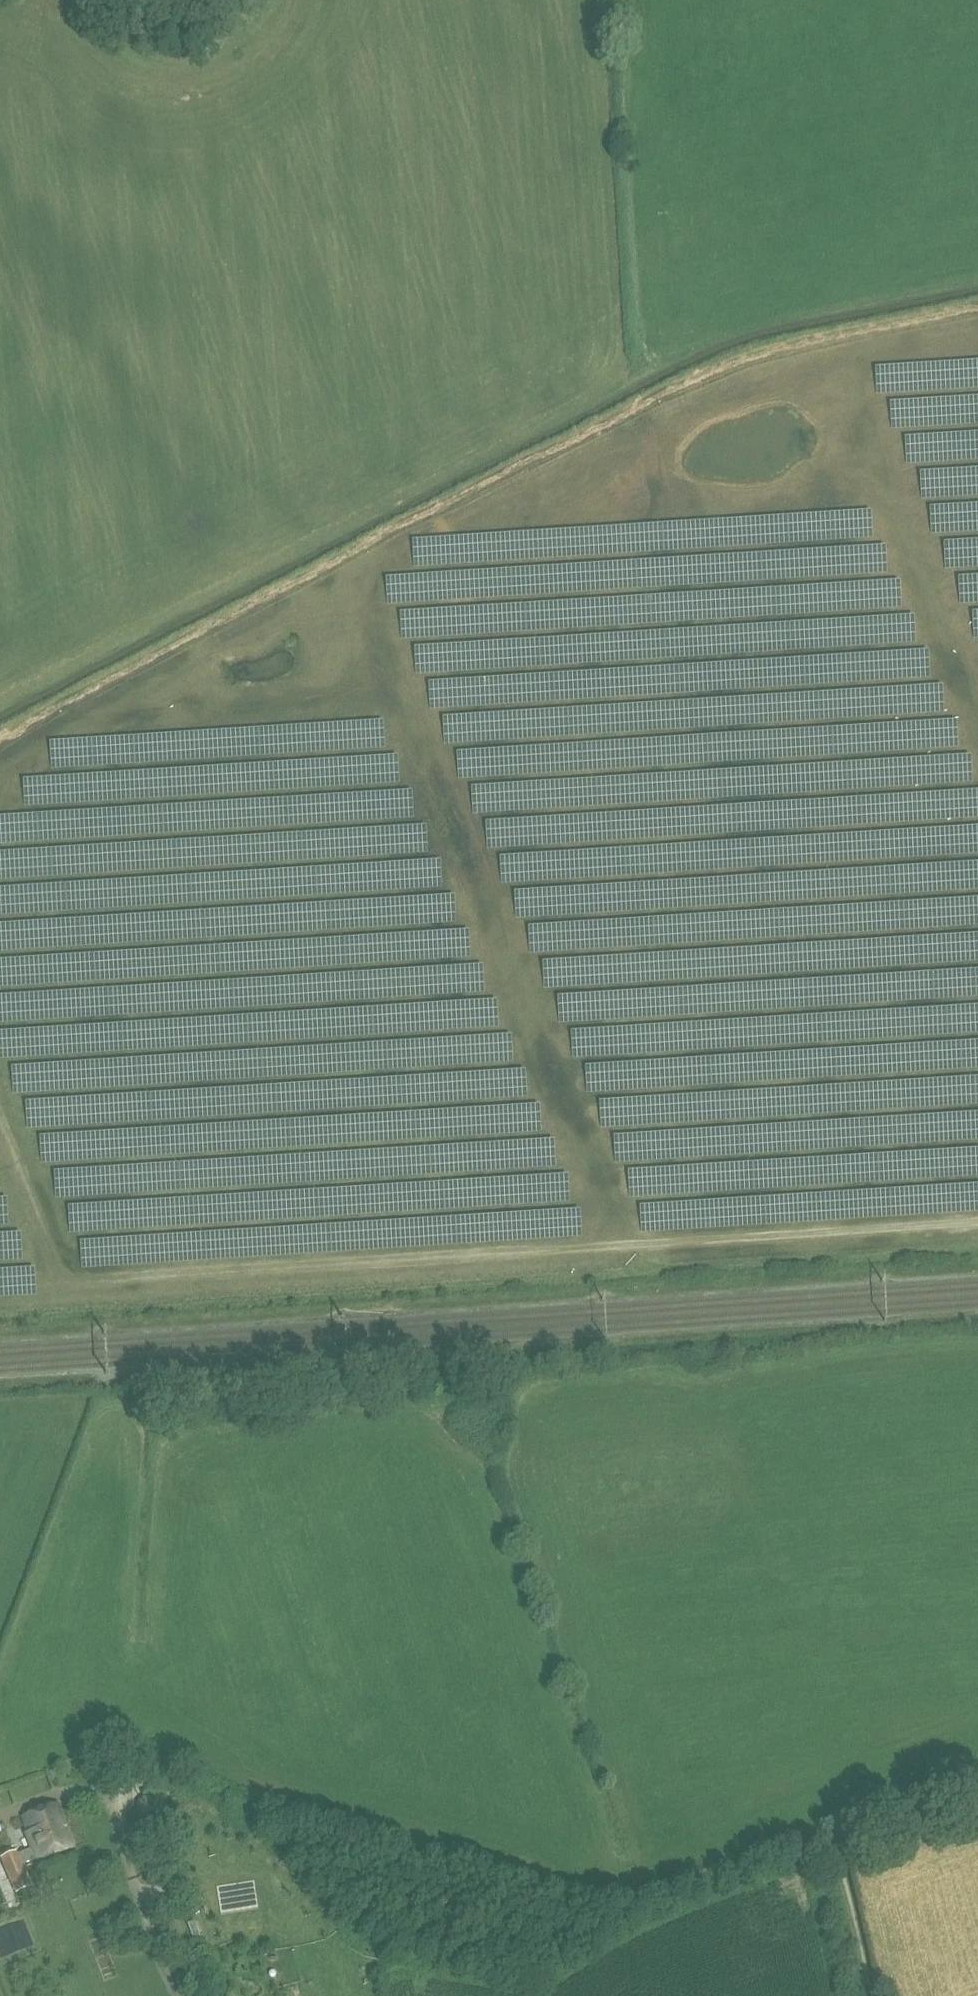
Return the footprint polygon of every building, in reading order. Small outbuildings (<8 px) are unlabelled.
[(36,1860),(74,1847),(57,1803),(22,1816),(28,1832),(26,1833),(32,1849),(18,1853),(16,1851),(0,1857),(16,1892),(31,1885),(22,1864),(36,1859),(36,1860)]
